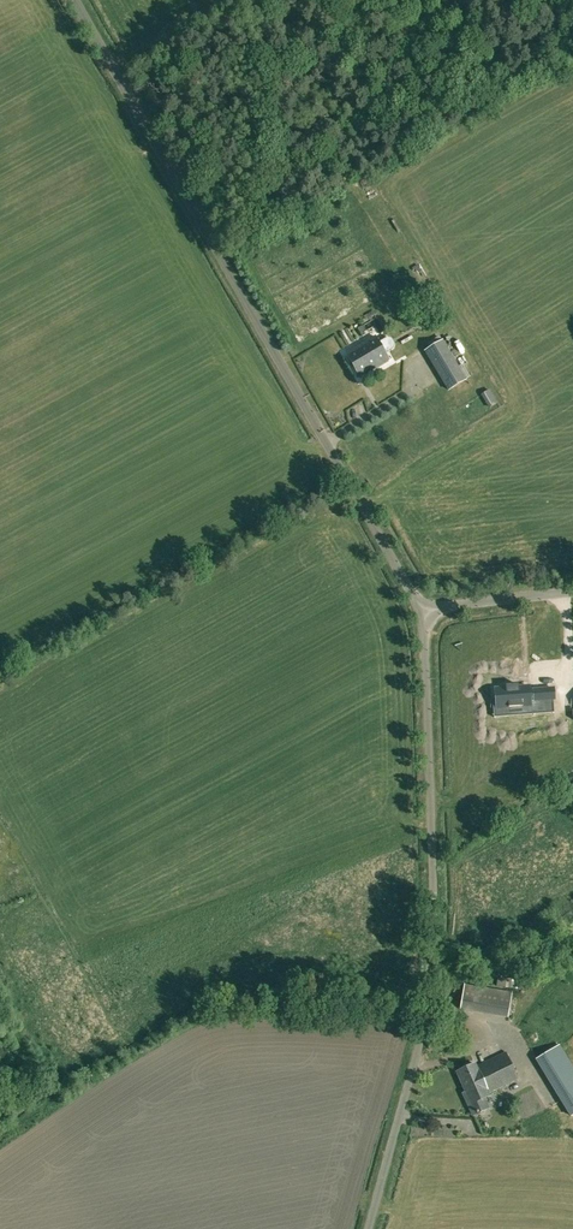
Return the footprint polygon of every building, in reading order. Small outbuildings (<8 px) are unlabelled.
[(427,327),(409,337),(418,353),(431,346),(428,340),(432,338),(427,327)] [(360,377),(389,360),(385,353),(393,348),(394,344),(392,338),(387,337),(379,342),(376,337),(346,354),(360,377)] [(443,343),(426,353),(449,390),(465,381),(443,343)] [(495,689),(497,708),(553,704),(553,700),(554,700),(553,689),(529,691),(529,686),(518,687),(518,685),(505,686),(506,688),(495,689)] [(512,993),(464,985),(460,1009),(508,1017),(512,993)] [(561,1100),(571,1116),(572,1115),(572,1066),(560,1044),(536,1059),(561,1100)] [(488,1093),(518,1079),(505,1052),(476,1066),(475,1064),(457,1072),(470,1100),(467,1102),(473,1115),(488,1108),(484,1098),(489,1095),(488,1093)]
